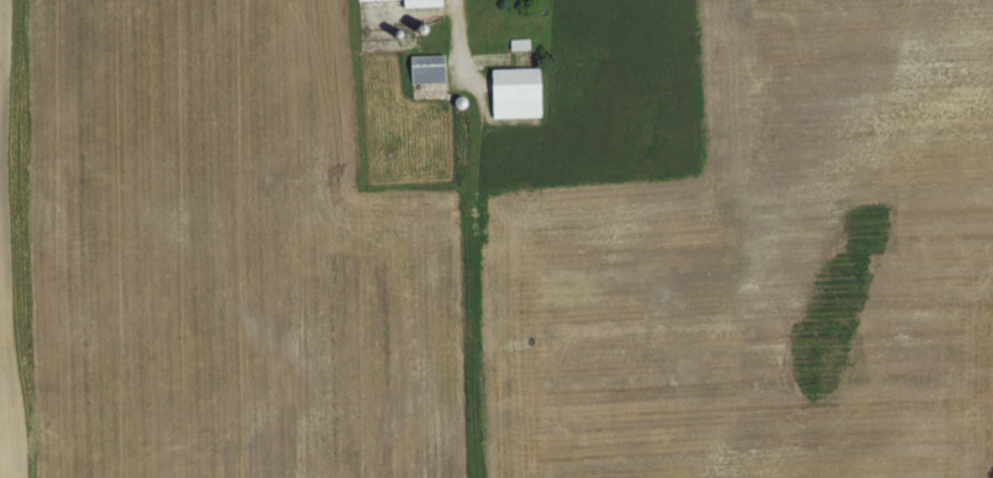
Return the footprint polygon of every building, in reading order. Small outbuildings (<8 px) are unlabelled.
[(407,8),(449,7),(449,0),(407,0),(407,8)] [(505,38),(506,49),(526,48),(526,37),(505,38)] [(439,53),(440,81),(406,82),(405,54),(439,53)] [(484,67),(486,117),(534,115),(532,65),(484,67)] [(456,95),(458,96),(459,98),(459,100),(458,102),(457,104),(456,105),(454,106),(452,106),(450,105),(448,104),(447,102),(446,100),(446,98),(447,97),(449,95),(450,94),(452,93),(454,94),(456,95)]
